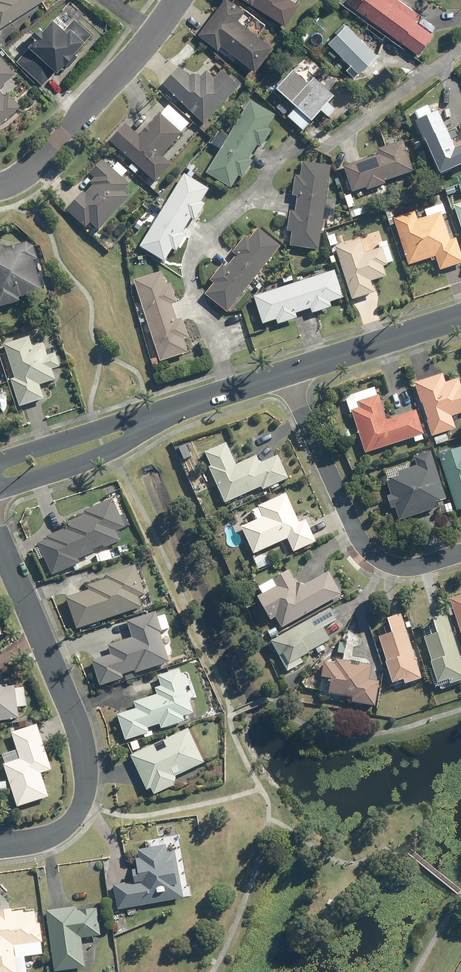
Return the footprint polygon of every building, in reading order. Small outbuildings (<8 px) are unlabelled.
[(2,29),(47,0),(0,0),(0,26),(2,29)] [(200,35),(220,50),(223,46),(256,71),(275,48),(241,21),(247,13),(230,0),(227,0),(200,35)] [(284,26),(298,4),(291,0),(243,0),(284,26)] [(320,5),(328,11),(333,3),(329,0),(324,0),(320,5)] [(418,23),(422,17),(400,0),(354,0),(350,4),(420,56),(435,36),(418,23)] [(40,85),(61,63),(65,66),(84,47),(80,43),(90,34),(74,19),(61,32),(48,19),(38,30),(36,28),(28,36),(32,40),(24,47),(27,51),(17,62),(40,85)] [(380,57),(349,26),(331,44),(353,66),(349,71),(357,79),(362,75),(378,59),(380,57)] [(300,30),(294,38),(302,44),(308,36),(300,30)] [(3,58),(0,60),(0,90),(17,75),(3,58)] [(184,71),(167,88),(208,128),(246,89),(235,79),(234,81),(227,74),(219,82),(211,74),(205,80),(203,78),(198,78),(195,81),(184,71)] [(299,110),(291,119),(305,132),(337,99),(318,80),(310,88),(296,75),(280,92),(299,110)] [(269,80),(261,90),(268,95),(276,85),(269,80)] [(22,107),(11,94),(6,99),(0,92),(0,127),(22,107)] [(256,153),(257,151),(260,147),(270,130),(278,118),(253,102),(231,138),(256,153)] [(442,178),(460,169),(460,150),(458,152),(440,114),(417,125),(442,178)] [(164,158),(184,136),(162,116),(141,138),(127,126),(111,143),(157,185),(173,167),(164,158)] [(218,132),(214,137),(219,140),(222,135),(218,132)] [(209,174),(234,190),(241,177),(252,161),(256,153),(231,138),(209,174)] [(346,168),(355,194),(369,189),(387,183),(416,173),(406,143),(381,151),(382,156),(346,168)] [(88,196),(86,194),(70,212),(89,229),(93,225),(102,233),(132,200),(126,194),(133,187),(131,186),(106,162),(94,175),(98,180),(101,183),(95,189),(88,196)] [(306,164),(299,207),(326,211),(333,168),(306,164)] [(140,172),(134,166),(130,170),(136,176),(140,172)] [(165,213),(189,228),(194,221),(204,205),(212,192),(187,177),(165,213)] [(457,187),(449,190),(451,196),(459,193),(457,187)] [(411,266),(438,257),(442,271),(460,265),(460,250),(458,239),(452,241),(444,216),(448,215),(444,205),(426,211),(428,218),(419,221),(417,213),(396,220),(411,266)] [(299,207),(293,248),(320,252),(326,215),(326,211),(299,207)] [(362,209),(353,212),(356,220),(365,216),(362,209)] [(142,250),(167,265),(175,252),(185,235),(189,228),(165,213),(142,250)] [(138,222),(133,229),(138,231),(142,224),(138,222)] [(283,249),(261,230),(240,257),(236,263),(258,280),(283,249)] [(334,235),(327,237),(330,247),(337,245),(334,235)] [(0,250),(0,303),(46,291),(30,241),(7,248),(0,250)] [(107,241),(102,246),(109,252),(113,247),(107,241)] [(337,249),(354,301),(376,294),(373,283),(389,278),(385,269),(390,267),(389,265),(396,263),(389,243),(380,246),(382,250),(367,254),(363,241),(337,249)] [(217,285),(208,296),(230,314),(258,280),(236,263),(230,270),(217,285)] [(298,285),(307,313),(313,310),(333,304),(346,300),(337,272),(298,285)] [(164,274),(136,283),(149,323),(176,314),(174,307),(164,274)] [(257,298),(265,326),(279,322),(298,315),(307,313),(298,285),(257,298)] [(176,314),(149,323),(162,363),(190,354),(179,321),(176,314)] [(12,380),(21,407),(46,399),(46,396),(42,384),(57,380),(54,370),(61,367),(57,353),(49,355),(45,343),(33,347),(30,337),(6,345),(17,378),(12,380)] [(418,382),(436,436),(458,429),(454,416),(460,414),(460,378),(448,382),(445,373),(418,382)] [(364,395),(349,400),(353,412),(355,412),(368,452),(426,433),(418,410),(389,419),(381,393),(365,398),(364,395)] [(445,434),(434,438),(437,445),(448,442),(445,434)] [(227,502),(263,485),(265,489),(273,485),(291,477),(280,455),(262,463),(259,455),(238,464),(228,442),(207,451),(213,465),(211,466),(227,502)] [(442,454),(460,510),(460,448),(442,454)] [(402,476),(389,480),(403,520),(440,507),(438,502),(448,499),(432,451),(417,457),(419,464),(400,471),(402,476)] [(254,510),(254,513),(257,520),(244,526),(255,553),(289,538),(295,551),(318,541),(308,519),(301,522),(288,492),(260,505),(261,507),(254,510)] [(48,536),(57,558),(75,550),(79,559),(95,552),(93,549),(105,543),(107,547),(121,540),(117,530),(126,527),(114,497),(85,510),(86,513),(68,521),(70,526),(48,536)] [(262,555),(254,559),(258,568),(266,565),(262,555)] [(79,561),(71,564),(73,572),(82,568),(79,561)] [(141,595),(148,593),(138,563),(108,573),(110,577),(91,584),(92,588),(69,596),(80,627),(145,605),(141,595)] [(260,587),(259,595),(272,619),(278,616),(283,627),(342,594),(330,572),(307,585),(298,582),(291,570),(260,587)] [(452,598),(455,606),(457,614),(460,625),(460,595),(452,598)] [(305,663),(303,657),(302,656),(310,651),(317,648),(320,654),(328,650),(324,644),(332,639),(325,627),(338,620),(331,608),(273,641),(290,671),(305,663)] [(155,613),(129,621),(134,638),(110,646),(113,655),(95,661),(102,682),(170,659),(162,634),(155,613)] [(441,633),(427,638),(441,682),(452,679),(453,683),(460,681),(460,647),(450,614),(437,618),(441,633)] [(395,633),(382,638),(397,683),(406,681),(407,685),(424,679),(404,615),(391,619),(395,633)] [(275,627),(268,632),(270,637),(278,633),(275,627)] [(332,693),(356,697),(355,701),(377,705),(382,681),(372,680),(375,665),(363,663),(362,666),(353,664),(353,662),(339,659),(338,664),(327,662),(325,677),(335,679),(332,693)] [(128,740),(152,732),(150,727),(186,716),(196,712),(182,669),(161,676),(164,686),(166,692),(155,696),(137,702),(139,708),(120,715),(128,740)] [(0,689),(0,721),(21,718),(17,686),(0,689)] [(10,732),(16,750),(2,754),(5,763),(3,764),(17,807),(48,796),(40,772),(51,769),(36,724),(10,732)] [(187,728),(130,755),(147,790),(150,788),(153,794),(173,784),(176,775),(204,762),(187,728)] [(136,740),(130,743),(133,750),(140,748),(136,740)] [(145,878),(115,883),(119,907),(185,896),(177,850),(169,851),(168,844),(141,848),(145,878)] [(48,910),(56,971),(87,967),(83,937),(103,935),(99,907),(79,910),(78,906),(48,910)] [(0,914),(0,971),(21,971),(19,955),(45,952),(43,940),(46,940),(43,921),(39,921),(37,909),(0,914)]
